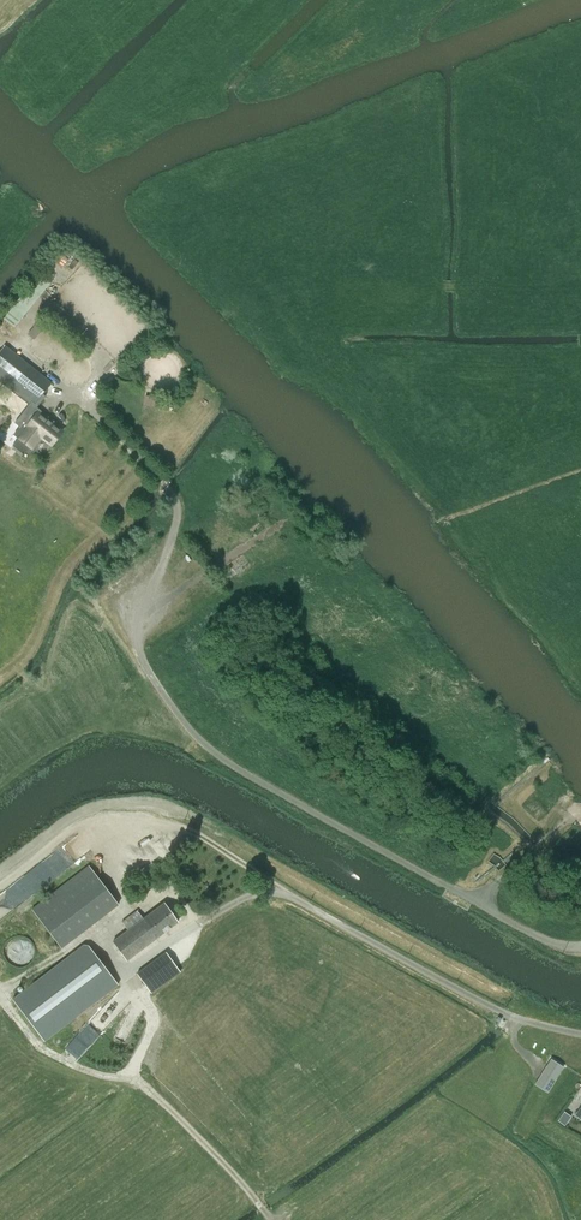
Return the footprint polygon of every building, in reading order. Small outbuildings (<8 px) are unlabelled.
[(51,383),(20,358),(5,346),(0,352),(0,381),(33,407),(51,383)] [(19,438),(12,446),(24,455),(30,447),(32,448),(40,438),(51,446),(62,432),(51,424),(38,413),(33,409),(13,434),(19,438)] [(34,908),(63,946),(120,903),(91,864),(34,908)] [(122,922),(128,931),(113,942),(127,960),(178,923),(164,904),(143,919),(137,911),(122,922)] [(33,954),(33,951),(32,947),(31,944),(29,942),(27,940),(25,939),(20,938),(17,938),(14,939),(12,940),(10,942),(8,944),(7,947),(6,951),(6,954),(7,957),(10,961),(13,964),(16,965),(18,965),(21,965),(25,964),(28,961),(31,959),(32,956),(33,954)] [(86,943),(12,1000),(44,1042),(118,985),(86,943)] [(180,972),(166,953),(137,974),(151,993),(165,983),(180,972)] [(548,1092),(563,1068),(551,1060),(536,1085),(548,1092)]
